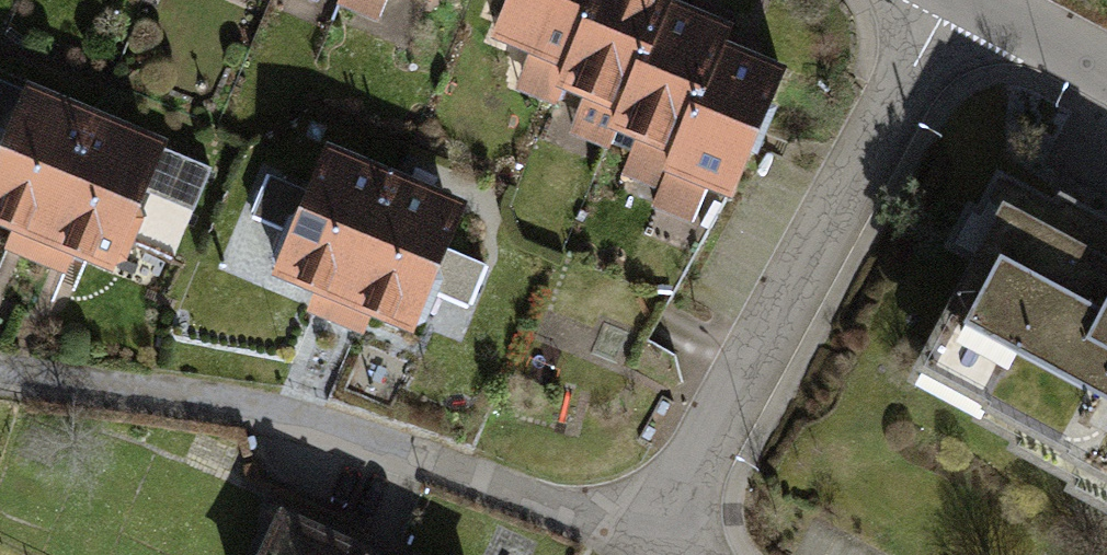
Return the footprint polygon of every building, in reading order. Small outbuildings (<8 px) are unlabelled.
[(336,6),(378,24),(389,0),(339,0),(336,6)] [(484,35),(528,54),(514,91),(554,107),(560,91),(581,98),(566,132),(609,151),(616,133),(635,139),(621,177),(656,189),(651,205),(690,222),(705,189),(729,200),(790,68),(727,38),(733,22),(682,0),(501,0),(484,35)] [(0,75),(0,130),(0,131),(0,225),(10,230),(0,250),(31,261),(98,115),(0,75)] [(213,164),(98,115),(31,261),(62,274),(70,253),(110,269),(145,191),(192,211),(213,164)] [(397,172),(324,142),(304,188),(268,173),(250,216),(285,231),(267,273),(315,295),(305,311),(329,323),(397,172)] [(997,168),(977,203),(967,196),(942,243),(969,262),(904,379),(1009,445),(1003,456),(1106,512),(1106,213),(1062,187),(1056,199),(997,168)] [(465,200),(397,172),(329,323),(362,335),(369,316),(412,332),(427,287),(467,305),(484,266),(444,248),(465,200)] [(279,506),(256,554),(386,554),(279,506)]
